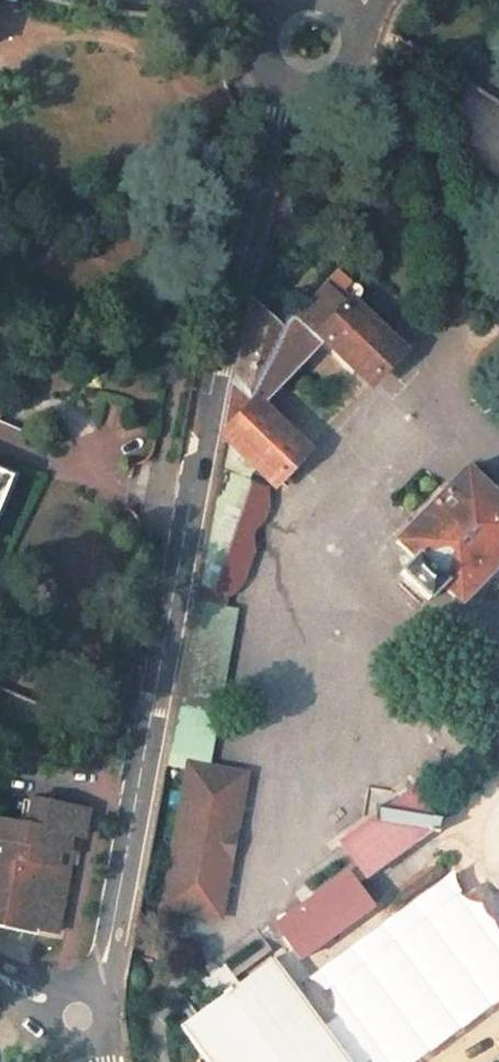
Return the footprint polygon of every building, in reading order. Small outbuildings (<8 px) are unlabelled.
[(255,412),(322,343),(369,388),(396,358),(347,312),(345,313),(323,291),(284,332),(231,388),(223,434),(275,485),(302,458),(255,412)] [(231,388),(284,332),(253,303),(231,388)] [(6,472),(0,487),(0,511),(6,514),(23,473),(0,463),(0,470),(6,472)] [(213,595),(252,487),(216,473),(195,587),(213,595)] [(498,568),(498,510),(464,475),(395,547),(412,563),(398,578),(425,605),(439,591),(458,609),(498,568)] [(225,600),(263,490),(252,487),(213,595),(225,600)] [(242,781),(184,771),(157,916),(216,927),(222,891),(216,882),(226,823),(236,817),(242,781)] [(369,874),(429,829),(442,831),(447,812),(435,808),(419,787),(395,803),(383,801),(381,813),(344,841),(369,874)] [(22,916),(26,919),(29,923),(30,927),(51,932),(70,853),(65,851),(69,835),(82,838),(88,809),(34,797),(33,803),(24,800),(19,824),(0,819),(0,911),(22,916)] [(222,891),(236,817),(226,823),(216,882),(222,891)] [(303,964),(379,911),(353,874),(277,929),(303,964)] [(284,977),(274,962),(179,1028),(204,1061),(345,1061),(284,977)]
